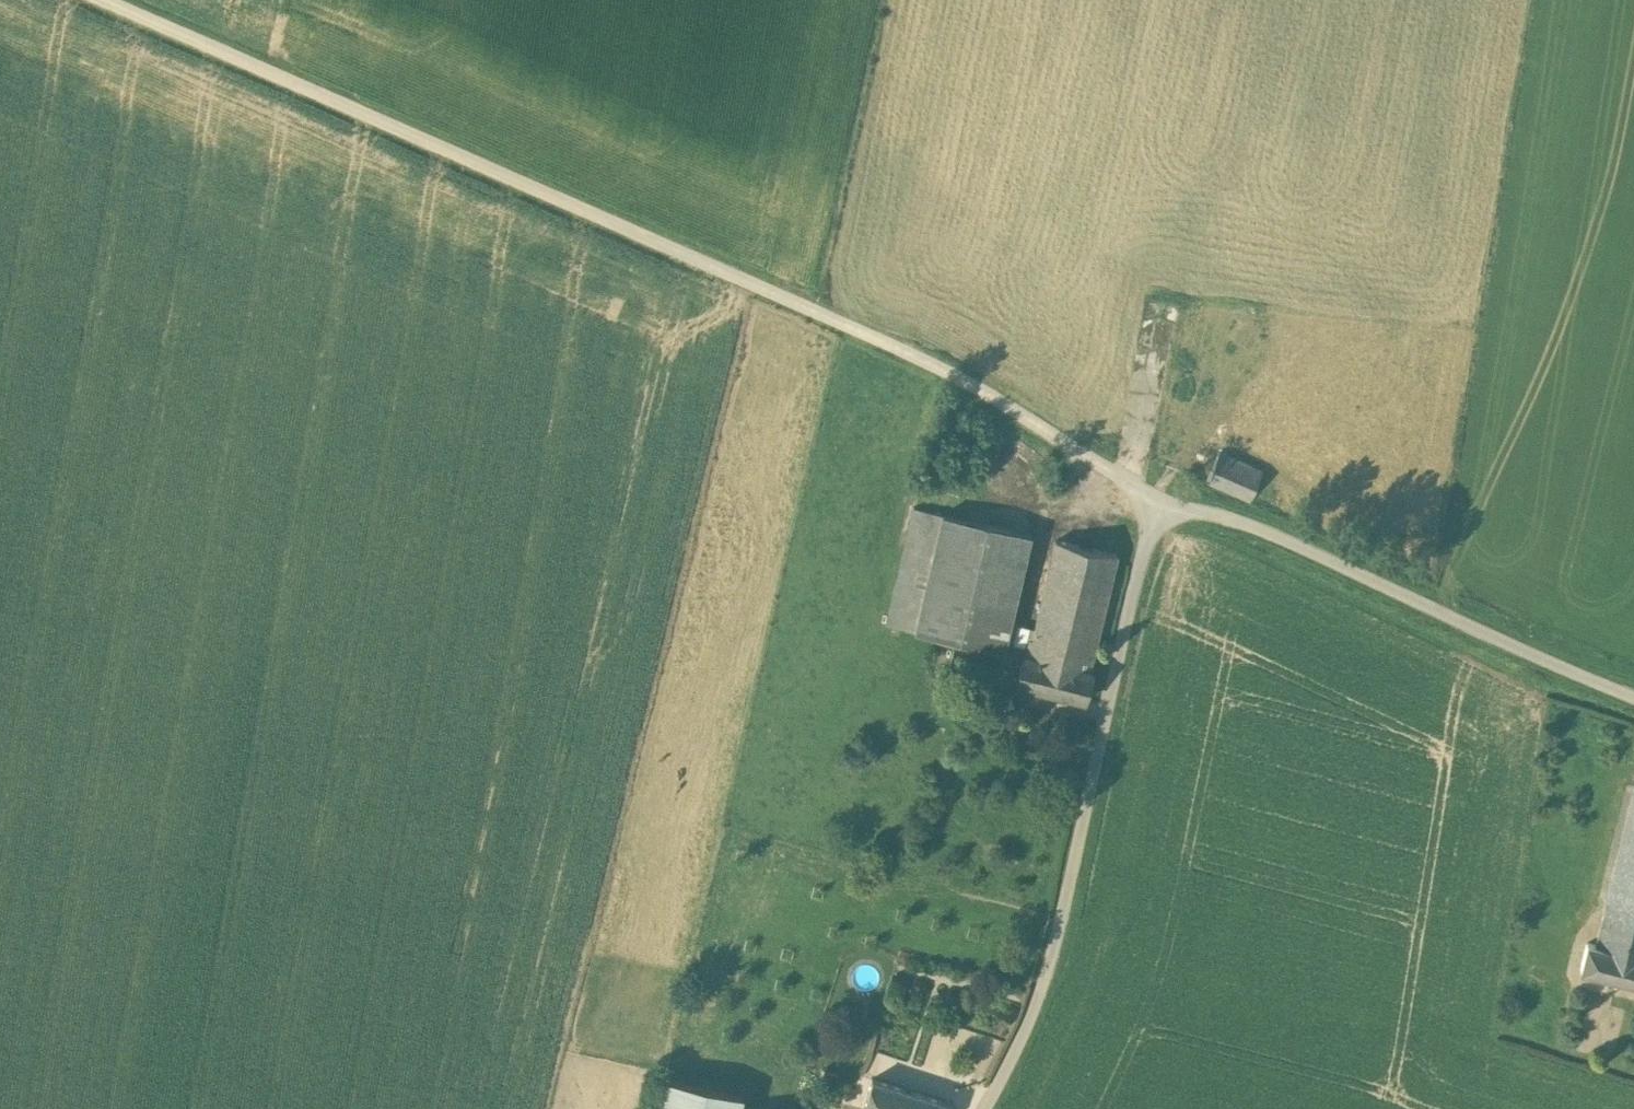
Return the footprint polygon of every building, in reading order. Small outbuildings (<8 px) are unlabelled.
[(1219,444),(1205,475),(1244,493),(1259,462),(1219,444)] [(919,504),(891,623),(998,647),(1002,630),(1032,637),(1029,653),(1020,650),(1014,678),(1096,700),(1103,664),(1093,663),(1121,551),(1059,536),(1040,618),(1015,612),(1034,530),(919,504)] [(1633,780),(1600,933),(1585,930),(1579,958),(1633,970),(1633,780)] [(667,1077),(660,1108),(739,1108),(742,1094),(667,1077)] [(956,1105),(880,1081),(873,1108),(955,1108),(956,1105)]
